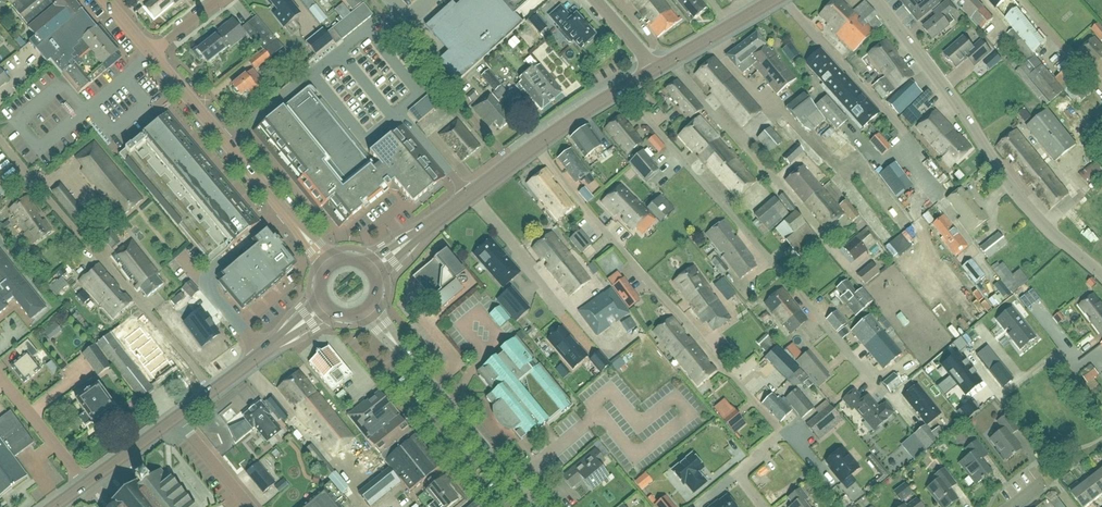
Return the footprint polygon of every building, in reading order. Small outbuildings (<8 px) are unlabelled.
[(63,0),(4,0),(6,2),(6,1),(29,29),(63,0)] [(50,62),(93,26),(81,12),(82,11),(72,0),(63,0),(29,29),(28,30),(35,38),(29,43),(47,65),(50,62)] [(173,3),(171,1),(172,0),(153,0),(144,8),(154,19),(173,3)] [(287,0),(266,0),(271,7),(273,6),(278,12),(274,16),(283,27),(299,15),(287,0)] [(363,3),(360,0),(343,0),(352,12),(363,3)] [(434,27),(453,48),(437,62),(457,83),(524,22),(522,24),(514,15),(530,0),(464,0),(434,27)] [(662,0),(632,0),(630,2),(643,18),(646,18),(649,22),(646,24),(657,38),(681,20),(679,18),(677,19),(662,0)] [(686,13),(687,12),(693,19),(706,8),(700,0),(675,0),(686,13)] [(844,9),(846,6),(840,0),(834,0),(818,16),(827,25),(826,26),(853,53),(874,32),(883,24),(871,10),(872,9),(865,1),(853,12),(852,10),(849,13),(844,9)] [(936,0),(899,0),(918,23),(940,5),(936,0)] [(933,40),(950,26),(955,22),(951,17),(957,12),(948,0),(933,13),(937,18),(924,29),(933,40)] [(976,0),(957,0),(964,8),(962,10),(971,19),(972,18),(982,30),(993,19),(976,0)] [(1034,54),(1046,44),(1016,8),(1020,6),(1015,0),(988,0),(1005,19),(1013,29),(1034,54)] [(368,19),(373,15),(363,4),(359,7),(368,19)] [(320,25),(327,19),(316,5),(308,11),(320,25)] [(363,23),(368,19),(359,7),(354,12),(363,23)] [(571,20),(560,7),(549,17),(560,30),(562,29),(567,35),(565,36),(565,39),(568,43),(571,43),(573,41),(580,49),(587,43),(589,43),(592,40),(592,38),(594,37),(587,28),(583,23),(583,24),(576,15),(571,20)] [(348,16),(358,27),(363,23),(354,12),(348,16)] [(358,27),(348,16),(344,20),(353,31),(358,27)] [(536,16),(529,22),(540,34),(546,28),(536,16)] [(262,49),(274,39),(256,17),(241,29),(255,46),(258,45),(262,49)] [(221,35),(229,46),(231,48),(246,37),(232,20),(218,31),(221,35)] [(348,35),(353,31),(344,20),(338,24),(347,35),(348,35)] [(296,44),(307,36),(298,23),(286,31),(296,44)] [(820,32),(824,28),(819,23),(815,27),(820,32)] [(342,40),(348,35),(347,35),(338,24),(333,29),(342,40)] [(1101,39),(1101,31),(1096,25),(1090,30),(1100,41),(1101,39)] [(93,26),(50,62),(78,95),(120,59),(115,53),(94,28),(93,26)] [(336,45),(342,40),(333,29),(327,33),(323,27),(304,42),(314,55),(332,41),(336,45)] [(1034,54),(1013,29),(1007,34),(1016,45),(1014,47),(1028,65),(1029,64),(1036,72),(1032,75),(1025,66),(1016,73),(1045,108),(1064,91),(1072,100),(1078,97),(1082,101),(1091,93),(1070,68),(1055,80),(1043,66),(1034,54)] [(756,33),(725,56),(741,75),(753,66),(777,95),(795,80),(773,51),(771,53),(767,48),(756,33)] [(207,64),(229,46),(221,35),(217,38),(215,36),(208,42),(207,40),(192,52),(199,61),(202,58),(207,64)] [(973,48),(963,38),(944,54),(945,56),(945,59),(948,61),(950,61),(956,68),(967,59),(975,67),(991,53),(981,41),(973,48)] [(1095,38),(1076,55),(1088,69),(1092,65),(1101,77),(1101,46),(1095,38)] [(274,39),(262,49),(263,51),(248,62),(255,70),(282,48),(276,40),(275,41),(274,39)] [(895,90),(913,76),(886,41),(868,54),(895,90)] [(837,105),(856,88),(846,77),(841,78),(836,73),(838,72),(820,50),(805,64),(823,84),(821,87),(837,105)] [(991,62),(996,67),(1002,62),(997,57),(991,62)] [(761,112),(713,58),(695,75),(704,86),(706,85),(707,85),(711,89),(709,92),(741,129),(761,112)] [(539,66),(535,62),(529,66),(531,69),(518,80),(521,82),(520,82),(515,86),(520,92),(523,89),(540,110),(561,93),(539,66)] [(9,80),(0,70),(0,88),(9,80)] [(265,86),(253,70),(246,76),(245,75),(232,86),(240,96),(247,91),(251,97),(265,86)] [(482,77),(495,92),(501,86),(488,72),(482,77)] [(883,101),(894,92),(884,79),(873,88),(883,101)] [(690,119),(701,109),(676,81),(665,90),(690,119)] [(901,114),(917,100),(913,95),(918,90),(910,82),(887,104),(894,112),(897,110),(901,114)] [(370,167),(307,88),(255,131),(319,209),(321,208),(338,228),(390,186),(389,185),(392,182),(411,205),(442,180),(420,154),(422,152),(419,148),(417,150),(398,128),(368,154),(376,163),(370,167)] [(856,88),(837,105),(855,125),(860,131),(879,114),(875,109),(856,88)] [(433,91),(428,95),(438,107),(443,102),(433,91)] [(428,95),(423,99),(433,111),(438,107),(428,95)] [(499,129),(510,120),(487,95),(471,109),(488,128),(493,123),(499,129)] [(796,122),(808,134),(824,121),(803,95),(785,108),(796,122)] [(836,130),(846,121),(826,98),(815,107),(836,130)] [(423,99),(418,104),(428,115),(433,111),(423,99)] [(418,104),(413,108),(423,119),(428,115),(418,104)] [(902,114),(912,126),(921,118),(911,107),(902,114)] [(413,108),(408,112),(418,124),(423,119),(413,108)] [(956,137),(952,132),(953,130),(937,113),(935,111),(916,128),(943,157),(941,159),(950,169),(971,149),(958,136),(956,137)] [(1055,163),(1076,146),(1048,111),(1027,128),(1055,163)] [(258,222),(168,115),(119,155),(211,264),(260,223),(259,222),(258,222)] [(627,155),(642,143),(637,138),(619,116),(604,129),(623,150),(627,155)] [(728,152),(718,141),(718,138),(699,118),(678,137),(691,152),(694,151),(699,156),(697,159),(702,164),(704,164),(737,200),(756,183),(745,171),(748,167),(738,156),(736,158),(730,151),(728,152)] [(479,147),(457,121),(455,122),(439,135),(450,148),(453,147),(457,152),(455,154),(462,162),(479,147)] [(606,152),(588,127),(570,139),(584,159),(594,152),(598,158),(600,156),(603,160),(609,157),(606,152)] [(769,154),(782,143),(770,128),(757,139),(769,154)] [(1069,195),(1017,130),(996,147),(1006,159),(1008,158),(1013,163),(1010,165),(1017,174),(1018,173),(1022,178),(1021,178),(1029,187),(1032,185),(1036,191),(1034,192),(1047,209),(1050,212),(1053,209),(1069,195)] [(895,131),(889,135),(893,139),(898,135),(895,131)] [(878,132),(869,140),(880,153),(889,145),(878,132)] [(659,153),(665,147),(653,134),(647,140),(659,153)] [(1100,139),(1089,147),(1098,158),(1078,174),(1089,188),(1101,177),(1101,141),(1100,139)] [(142,201),(94,144),(75,160),(83,169),(81,173),(93,186),(93,185),(97,190),(96,191),(104,201),(108,199),(111,205),(111,207),(121,219),(142,201)] [(802,160),(807,156),(797,145),(783,158),(789,166),(799,156),(802,160)] [(865,148),(860,153),(866,159),(871,155),(865,148)] [(588,175),(570,150),(557,160),(575,184),(583,178),(588,185),(594,181),(589,174),(588,175)] [(645,182),(658,170),(642,152),(629,164),(645,182)] [(908,188),(892,165),(879,175),(896,197),(908,188)] [(804,205),(822,190),(803,167),(784,182),(790,190),(794,190),(799,195),(796,196),(804,205)] [(539,201),(557,187),(555,185),(553,186),(549,181),(552,179),(545,169),(526,185),(539,201)] [(587,187),(590,193),(599,188),(596,183),(587,187)] [(557,187),(539,201),(541,203),(542,202),(557,221),(574,208),(557,187)] [(653,220),(620,187),(602,202),(615,217),(619,213),(624,217),(622,220),(632,230),(634,229),(639,234),(653,220)] [(587,204),(594,199),(584,188),(578,193),(587,204)] [(822,190),(804,205),(803,206),(810,215),(814,213),(818,218),(816,221),(824,231),(844,215),(845,215),(852,223),(859,217),(846,200),(837,207),(822,189),(822,190)] [(965,196),(960,189),(946,200),(960,218),(957,221),(967,234),(987,219),(981,212),(979,213),(970,201),(973,199),(968,194),(965,196)] [(791,214),(796,211),(783,194),(778,198),(791,214)] [(669,215),(675,210),(660,195),(654,201),(655,202),(647,210),(661,223),(669,215)] [(27,198),(9,211),(19,226),(18,226),(19,227),(20,226),(25,234),(24,235),(32,247),(51,233),(43,221),(41,223),(37,217),(39,215),(27,198)] [(788,215),(774,198),(754,215),(768,232),(788,215)] [(816,259),(823,253),(819,249),(823,245),(805,225),(795,213),(774,230),(785,242),(784,242),(804,263),(813,255),(816,259)] [(955,257),(967,247),(943,216),(931,225),(942,238),(940,240),(955,257)] [(734,239),(730,234),(732,232),(724,222),(706,235),(722,256),(740,280),(756,267),(752,262),(754,261),(736,237),(734,239)] [(854,261),(877,242),(866,229),(843,248),(854,261)] [(120,243),(110,231),(105,236),(102,238),(106,242),(112,249),(116,246),(120,243)] [(273,240),(266,232),(245,250),(251,258),(220,284),(242,310),(245,308),(246,309),(260,298),(261,300),(281,283),(280,281),(293,270),(292,269),(295,266),(291,262),(293,260),(275,239),(273,240)] [(590,281),(552,232),(551,233),(531,249),(541,261),(544,260),(547,265),(546,267),(557,282),(560,280),(565,286),(562,288),(569,298),(590,281)] [(581,254),(592,245),(580,232),(570,240),(581,254)] [(987,260),(1007,245),(998,234),(978,249),(987,260)] [(910,248),(900,235),(888,244),(898,258),(910,248)] [(501,252),(491,240),(474,255),(503,287),(519,273),(505,257),(504,257),(501,253),(501,252)] [(158,275),(132,241),(116,254),(112,258),(118,265),(120,264),(124,269),(122,270),(131,282),(133,280),(137,286),(135,288),(137,290),(141,288),(148,297),(163,285),(156,276),(158,275)] [(0,251),(0,313),(8,307),(5,304),(13,298),(31,319),(46,307),(0,251)] [(460,279),(459,278),(464,274),(448,255),(442,254),(416,275),(415,282),(436,307),(443,308),(463,292),(458,287),(459,286),(460,287),(461,287),(462,288),(463,288),(464,287),(465,287),(466,287),(466,286),(467,285),(467,284),(467,283),(467,282),(467,281),(466,280),(466,279),(465,279),(464,279),(463,278),(462,278),(461,279),(460,279)] [(611,254),(597,267),(606,276),(614,268),(618,271),(623,267),(611,254)] [(721,276),(729,270),(717,257),(710,263),(721,276)] [(975,285),(985,277),(971,260),(961,268),(975,285)] [(1000,281),(1011,295),(1019,288),(1028,281),(1019,270),(1012,275),(1002,263),(999,266),(997,263),(991,268),(993,270),(992,271),(1000,281)] [(864,285),(878,273),(870,264),(856,276),(864,285)] [(119,290),(112,280),(111,280),(106,276),(107,275),(98,265),(79,282),(113,320),(131,304),(132,303),(120,289),(119,290)] [(63,268),(58,272),(62,277),(67,272),(63,268)] [(713,333),(731,320),(693,268),(673,283),(691,308),(690,308),(702,324),(705,323),(713,333)] [(34,274),(30,269),(25,273),(29,279),(34,274)] [(1092,279),(1087,283),(1092,289),(1097,285),(1092,279)] [(629,310),(639,302),(623,280),(612,288),(629,310)] [(721,281),(712,289),(736,314),(745,306),(721,281)] [(63,282),(53,290),(56,295),(67,286),(63,282)] [(855,295),(844,282),(836,289),(842,296),(840,298),(855,316),(871,302),(861,290),(855,295)] [(190,284),(174,296),(183,308),(199,297),(190,284)] [(624,307),(610,288),(603,294),(578,312),(597,337),(610,328),(605,321),(611,317),(615,323),(626,315),(622,309),(624,307)] [(807,321),(789,299),(789,298),(782,289),(764,304),(771,312),(771,311),(790,335),(807,321)] [(522,306),(513,296),(509,291),(497,301),(501,306),(510,317),(522,306)] [(740,291),(736,295),(744,303),(748,298),(740,291)] [(1093,295),(1079,307),(1101,337),(1101,310),(1098,305),(1100,302),(1099,302),(1093,295)] [(996,297),(988,301),(992,311),(1001,307),(996,297)] [(234,318),(238,315),(230,305),(226,308),(234,318)] [(500,328),(510,320),(499,307),(489,315),(500,328)] [(1035,338),(1011,309),(997,321),(1009,335),(1010,334),(1014,338),(1012,339),(1020,349),(1035,338)] [(203,311),(186,323),(203,346),(220,334),(214,327),(216,325),(211,319),(210,320),(203,311)] [(836,333),(847,324),(836,311),(825,320),(836,333)] [(627,334),(637,327),(630,317),(620,324),(627,334)] [(675,359),(694,345),(689,340),(687,341),(683,337),(683,336),(685,334),(671,317),(652,332),(658,340),(665,349),(674,359),(675,359)] [(866,351),(885,336),(869,317),(850,332),(866,351)] [(886,322),(882,325),(886,331),(885,332),(888,336),(889,335),(894,332),(886,322)] [(145,367),(156,382),(174,368),(173,367),(175,366),(171,361),(169,362),(163,354),(164,354),(150,336),(148,338),(140,327),(125,339),(129,345),(128,345),(130,348),(124,352),(113,338),(100,349),(132,389),(145,379),(139,372),(145,367)] [(574,342),(562,328),(547,341),(573,370),(588,358),(579,348),(578,349),(573,343),(574,342)] [(53,337),(48,330),(43,333),(49,340),(53,337)] [(756,344),(766,353),(775,344),(766,334),(756,344)] [(885,336),(866,351),(882,370),(901,354),(885,336)] [(539,365),(524,346),(515,337),(500,350),(503,353),(496,359),(494,357),(476,372),(488,387),(493,393),(490,395),(486,399),(495,410),(494,411),(494,414),(495,417),(496,420),(498,423),(501,426),(503,427),(507,429),(509,430),(510,429),(509,429),(510,428),(520,440),(530,432),(532,434),(555,416),(560,411),(562,413),(572,405),(563,395),(539,365)] [(959,339),(951,345),(955,350),(956,349),(959,353),(966,347),(959,339)] [(28,342),(16,351),(22,358),(10,367),(24,384),(30,379),(31,380),(35,377),(34,376),(41,371),(32,359),(38,355),(28,342)] [(675,359),(674,359),(697,386),(716,371),(712,366),(709,368),(705,363),(708,361),(694,345),(675,359)] [(728,363),(736,357),(726,345),(718,351),(728,363)] [(98,376),(110,367),(95,346),(82,355),(98,376)] [(808,378),(776,346),(764,359),(793,388),(797,387),(798,388),(808,378)] [(334,354),(316,352),(316,356),(317,357),(308,364),(332,392),(352,376),(334,354)] [(599,352),(589,360),(601,373),(610,365),(599,352)] [(622,373),(628,368),(618,356),(609,363),(617,372),(620,370),(622,373)] [(955,356),(940,367),(948,377),(943,381),(947,386),(966,370),(955,356)] [(1012,380),(999,363),(989,371),(1002,388),(1012,380)] [(59,370),(56,366),(50,370),(54,375),(59,370)] [(1080,374),(1084,378),(1094,370),(1091,366),(1080,374)] [(817,388),(827,380),(819,370),(809,378),(817,388)] [(966,370),(947,386),(951,391),(956,386),(964,396),(978,384),(966,370)] [(355,440),(313,390),(298,371),(278,389),(291,405),(293,404),(297,408),(295,411),(315,436),(316,436),(319,435),(323,440),(322,443),(328,451),(331,450),(338,457),(355,440)] [(902,384),(894,374),(882,384),(890,394),(902,384)] [(103,423),(109,418),(108,417),(116,412),(110,403),(94,380),(83,387),(88,394),(76,402),(85,414),(79,418),(85,427),(91,423),(94,427),(102,422),(103,423)] [(926,426),(940,414),(917,385),(903,397),(926,426)] [(801,420),(813,409),(797,389),(785,399),(801,420)] [(338,399),(345,393),(343,390),(335,396),(338,399)] [(862,400),(854,391),(843,400),(851,410),(854,409),(873,431),(887,419),(886,418),(893,413),(885,404),(878,409),(867,396),(862,400)] [(359,443),(362,446),(399,417),(399,416),(397,418),(387,406),(389,405),(378,393),(365,404),(363,402),(346,416),(349,419),(345,422),(358,437),(361,435),(364,438),(359,443)] [(779,403),(772,396),(762,405),(780,424),(792,412),(781,401),(779,403)] [(978,411),(971,402),(957,413),(964,422),(978,411)] [(254,427),(268,415),(269,414),(260,403),(242,418),(252,429),(254,427)] [(283,411),(278,404),(273,408),(278,415),(283,411)] [(733,434),(746,425),(732,406),(719,415),(733,434)] [(829,406),(807,425),(819,441),(842,422),(829,406)] [(0,420),(0,442),(2,445),(23,429),(11,412),(11,411),(2,418),(0,420)] [(268,415),(254,427),(266,442),(281,430),(268,415)] [(1006,462),(1013,456),(1012,456),(1020,450),(1010,437),(1017,431),(1005,416),(997,423),(1003,431),(989,441),(1006,462)] [(371,447),(384,462),(409,441),(414,437),(415,436),(399,417),(362,446),(366,451),(371,447)] [(938,441),(925,426),(914,435),(926,450),(938,441)] [(27,478),(27,477),(27,478),(13,459),(34,443),(23,429),(2,445),(0,442),(0,498),(27,478)] [(401,482),(409,492),(440,467),(415,436),(414,437),(409,441),(384,462),(390,468),(401,482)] [(920,455),(925,449),(913,436),(907,441),(920,455)] [(974,486),(983,479),(990,473),(980,461),(986,456),(975,442),(965,449),(970,456),(958,465),(974,486)] [(338,477),(311,444),(305,450),(331,482),(341,494),(342,494),(346,499),(352,494),(349,488),(339,476),(338,477)] [(903,446),(889,455),(896,465),(910,456),(903,446)] [(532,453),(535,458),(541,454),(537,449),(532,453)] [(859,469),(842,449),(825,463),(837,476),(835,477),(841,484),(859,469)] [(591,492),(608,478),(599,467),(604,463),(595,451),(562,478),(572,489),(582,481),(591,492)] [(926,452),(919,457),(927,467),(933,462),(926,452)] [(703,469),(691,455),(671,472),(683,486),(685,485),(693,495),(706,484),(698,473),(703,469)] [(890,478),(874,459),(869,463),(883,480),(884,479),(886,481),(890,478)] [(262,494),(275,484),(258,464),(246,474),(262,494)] [(401,482),(390,468),(358,494),(369,506),(370,506),(401,482)] [(160,470),(147,480),(142,473),(134,479),(136,482),(128,489),(126,487),(121,491),(117,495),(118,497),(109,504),(112,506),(192,506),(170,479),(169,480),(160,470)] [(954,483),(943,470),(933,478),(936,482),(934,484),(931,483),(927,486),(927,489),(927,490),(940,506),(947,506),(956,500),(948,488),(954,483)] [(1101,495),(1101,475),(1099,472),(1090,479),(1101,495)] [(428,483),(432,487),(425,492),(432,501),(425,506),(461,506),(467,502),(446,476),(440,480),(437,476),(428,483)] [(647,485),(641,478),(635,483),(641,491),(647,485)] [(1101,496),(1101,495),(1090,479),(1080,487),(1093,503),(1101,496)] [(901,503),(912,495),(904,484),(893,492),(901,503)] [(1093,503),(1080,487),(1071,494),(1081,506),(1087,506),(1093,503)] [(324,488),(301,506),(340,506),(324,488)] [(803,503),(808,500),(800,489),(786,499),(792,506),(790,506),(806,506),(803,503)] [(861,503),(858,494),(839,500),(841,506),(848,506),(861,503)] [(655,506),(673,506),(665,497),(654,506),(655,506)] [(726,497),(714,506),(734,506),(726,497)]
